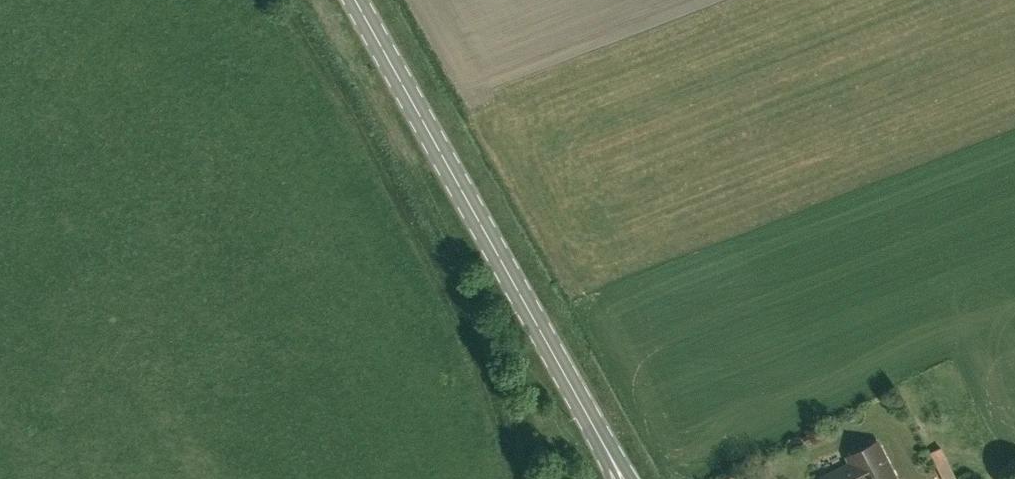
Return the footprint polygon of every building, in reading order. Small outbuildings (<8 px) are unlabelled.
[(877,444),(847,459),(850,465),(823,478),(895,478),(877,444)]
